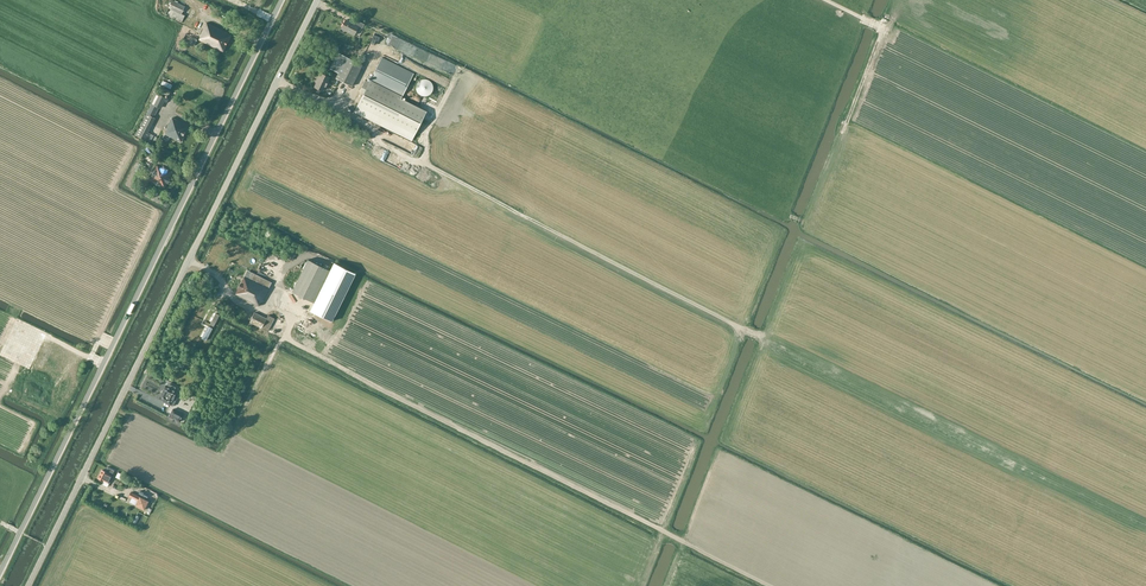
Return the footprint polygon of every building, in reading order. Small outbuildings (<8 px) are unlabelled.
[(185,15),(182,14),(186,7),(172,0),(165,15),(182,23),(185,15)] [(359,26),(362,28),(365,24),(355,19),(353,23),(346,19),(342,27),(349,31),(349,32),(354,35),(359,26)] [(198,39),(199,40),(223,52),(232,35),(206,22),(198,39)] [(186,33),(183,40),(195,46),(198,39),(186,33)] [(338,52),(330,68),(339,72),(336,78),(352,86),(363,65),(347,57),(338,52)] [(358,104),(355,110),(413,139),(416,133),(426,113),(406,102),(401,100),(414,74),(414,73),(382,57),(370,82),(365,80),(360,91),(364,93),(358,104)] [(329,83),(328,82),(330,77),(320,73),(316,82),(317,83),(315,87),(322,91),(324,88),(326,89),(329,83)] [(433,91),(433,89),(433,88),(433,86),(433,85),(432,83),(432,82),(431,81),(429,80),(428,80),(427,79),(425,79),(424,79),(422,79),(421,80),(420,81),(419,82),(418,83),(417,84),(416,85),(416,87),(416,88),(416,90),(417,91),(418,92),(419,94),(420,95),(421,95),(422,96),(424,96),(425,96),(427,96),(428,96),(429,95),(431,94),(432,93),(432,92),(433,91)] [(148,132),(155,118),(154,118),(159,108),(161,109),(164,102),(167,103),(168,99),(153,92),(152,94),(153,95),(149,103),(150,104),(135,135),(150,142),(154,135),(148,132)] [(167,129),(165,134),(181,142),(189,126),(172,118),(166,129),(167,129)] [(172,173),(157,165),(151,175),(152,176),(150,181),(165,188),(172,173)] [(142,175),(138,184),(146,188),(150,179),(142,175)] [(308,259),(292,291),(314,302),(330,270),(308,259)] [(334,263),(311,311),(332,321),(356,273),(334,263)] [(269,289),(272,282),(252,272),(249,279),(244,276),(235,294),(259,306),(262,301),(263,301),(269,289)] [(268,331),(275,319),(268,315),(267,318),(255,312),(250,322),(248,326),(254,329),(255,325),(262,328),(268,331)] [(167,383),(160,396),(172,402),(172,401),(175,403),(177,398),(175,397),(179,389),(175,387),(177,385),(172,383),(171,385),(167,383)] [(174,407),(171,414),(182,419),(185,412),(174,407)] [(102,470),(101,472),(98,478),(104,481),(110,483),(111,480),(109,480),(111,475),(112,476),(115,470),(108,466),(106,471),(102,470)] [(131,492),(128,496),(138,501),(136,505),(144,510),(149,501),(140,497),(131,492)]
